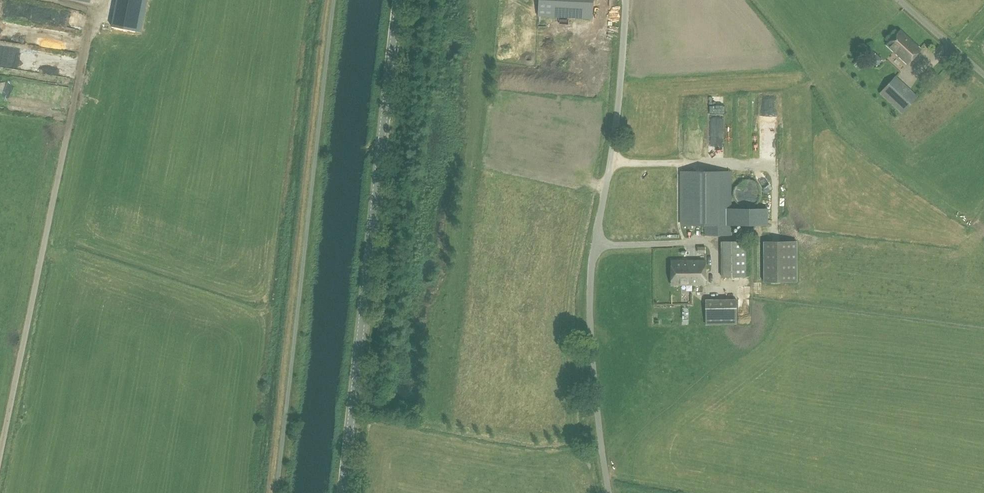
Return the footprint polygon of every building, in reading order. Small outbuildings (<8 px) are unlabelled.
[(85,12),(37,2),(35,10),(42,11),(40,17),(82,26),(85,12)] [(534,28),(536,4),(523,2),(521,27),(534,28)] [(568,6),(566,31),(574,32),(576,7),(568,6)] [(0,19),(0,39),(68,48),(70,28),(0,19)] [(920,49),(900,30),(887,44),(907,63),(920,49)] [(875,50),(873,57),(882,60),(885,53),(875,50)] [(894,78),(880,93),(887,100),(896,108),(912,91),(904,84),(896,76),(894,78)] [(728,151),(729,96),(714,95),(713,150),(728,151)] [(731,225),(761,225),(761,209),(731,209),(731,172),(704,172),(682,172),(682,225),(704,225),(731,225)] [(731,225),(704,225),(704,236),(731,236),(731,225)] [(797,241),(764,242),(764,282),(797,282),(797,241)] [(746,277),(746,242),(722,242),(722,277),(746,277)] [(671,261),(672,285),(705,284),(705,260),(671,261)] [(706,325),(737,324),(737,299),(706,300),(706,325)]
